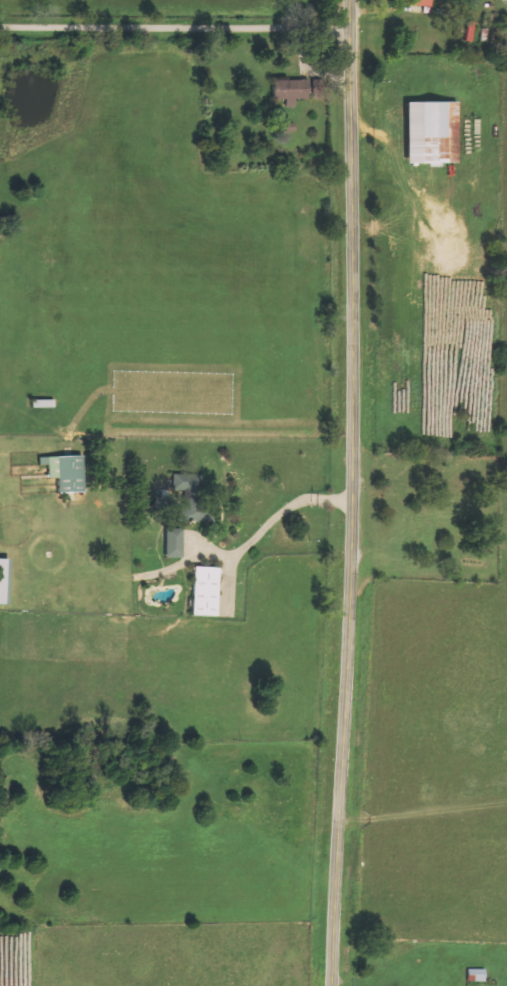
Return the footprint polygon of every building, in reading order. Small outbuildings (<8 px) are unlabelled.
[(297,100),(312,99),(312,80),(276,81),(276,100),(288,100),(289,106),(297,106),(297,100)] [(411,103),(411,166),(452,165),(452,132),(461,132),(461,103),(411,103)] [(85,456),(41,457),(41,465),(50,465),(51,478),(61,478),(61,493),(86,492),(85,456)] [(203,475),(175,474),(175,490),(186,491),(185,509),(180,508),(180,521),(212,522),(213,504),(202,503),(203,475)] [(186,529),(168,528),(167,558),(185,558),(186,529)] [(10,559),(0,559),(0,605),(9,605),(10,559)] [(221,568),(197,567),(196,616),(220,616),(221,568)] [(469,981),(487,982),(487,970),(469,969),(469,981)]
